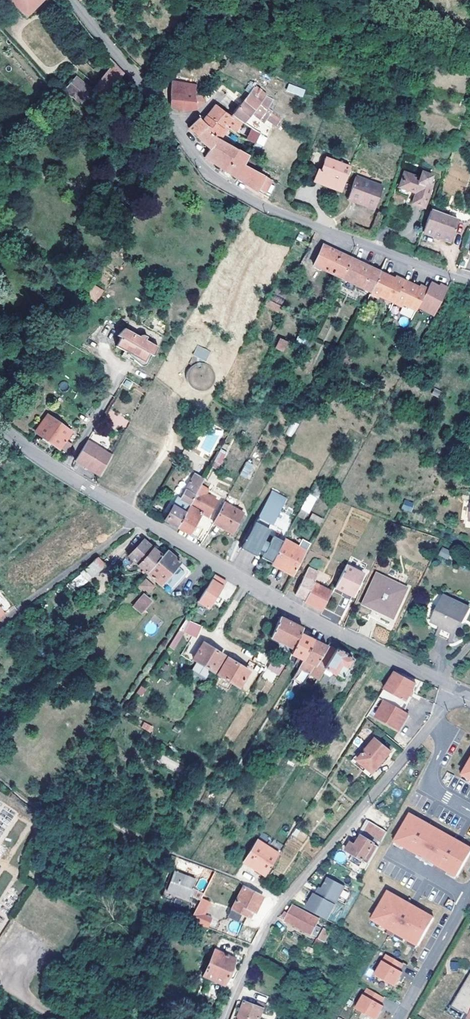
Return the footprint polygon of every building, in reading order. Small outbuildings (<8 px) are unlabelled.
[(24,18),(42,0),(6,0),(24,18)] [(91,112),(115,83),(122,74),(113,64),(92,88),(76,76),(64,90),(91,112)] [(171,81),(169,94),(168,107),(182,112),(189,111),(195,110),(193,97),(196,86),(171,81)] [(243,101),(241,104),(233,114),(241,121),(243,122),(251,111),(255,106),(264,110),(266,107),(272,99),(251,83),(245,90),(247,91),(242,101),(243,101)] [(303,97),(305,89),(288,83),(286,91),(303,97)] [(204,105),(199,91),(193,97),(195,110),(204,105)] [(241,121),(233,114),(231,117),(215,105),(210,113),(207,117),(223,130),(225,127),(234,133),(241,121)] [(270,110),(264,117),(275,125),(280,117),(270,110)] [(223,130),(207,117),(202,123),(197,119),(191,125),(187,129),(195,137),(203,129),(228,144),(234,133),(225,127),(223,130)] [(203,129),(195,137),(199,141),(208,148),(210,146),(242,166),(247,156),(235,149),(228,144),(203,129)] [(241,138),(235,149),(247,156),(254,143),(241,138)] [(210,146),(208,148),(202,157),(216,166),(262,196),(270,180),(242,166),(210,146)] [(340,193),(349,167),(324,158),(319,171),(316,170),(312,182),(340,193)] [(403,172),(398,186),(414,192),(412,197),(411,203),(423,207),(431,182),(428,181),(430,175),(421,171),(418,177),(403,172)] [(354,176),(346,200),(373,209),(381,185),(354,176)] [(414,192),(398,186),(396,192),(412,197),(414,192)] [(458,220),(429,210),(421,232),(450,242),(458,220)] [(312,267),(338,281),(348,260),(321,246),(312,267)] [(378,274),(348,260),(338,281),(367,295),(378,274)] [(378,274),(367,295),(376,300),(377,297),(392,304),(400,308),(401,306),(414,313),(416,309),(427,289),(419,286),(418,288),(403,282),(394,278),(393,280),(378,274)] [(333,292),(362,305),(367,295),(338,281),(333,292)] [(291,282),(286,293),(298,299),(303,288),(291,282)] [(416,309),(432,317),(448,289),(440,285),(438,287),(430,283),(427,289),(416,309)] [(87,295),(95,302),(104,291),(95,284),(87,295)] [(268,301),(267,309),(279,311),(280,304),(268,301)] [(117,340),(123,330),(121,329),(114,338),(117,340)] [(136,339),(123,330),(117,340),(118,341),(113,349),(121,353),(126,356),(125,358),(130,362),(137,366),(140,368),(143,366),(146,363),(148,357),(145,356),(150,347),(142,342),(144,340),(141,338),(139,338),(136,339)] [(278,338),(276,349),(286,352),(289,340),(278,338)] [(156,350),(150,347),(145,356),(148,357),(151,359),(156,350)] [(196,347),(191,355),(203,361),(208,353),(196,347)] [(126,356),(121,353),(118,358),(129,365),(130,362),(125,358),(126,356)] [(204,385),(202,380),(207,377),(200,363),(187,370),(197,389),(204,385)] [(44,438),(63,451),(69,444),(65,441),(70,433),(47,416),(36,433),(44,438)] [(198,444),(192,440),(188,447),(194,451),(198,444)] [(86,469),(98,477),(110,456),(87,441),(75,462),(86,469)] [(223,452),(219,450),(212,462),(217,464),(223,452)] [(245,463),(239,475),(245,478),(251,467),(245,463)] [(177,499),(163,521),(167,523),(176,529),(188,506),(199,486),(203,479),(194,475),(180,501),(177,499)] [(323,483),(314,479),(306,495),(314,499),(323,483)] [(200,514),(207,518),(216,501),(204,495),(207,490),(199,486),(188,506),(200,513),(200,514)] [(285,498),(270,490),(255,517),(256,518),(254,522),(253,522),(251,526),(249,525),(240,542),(242,543),(241,545),(255,553),(257,550),(262,552),(259,558),(269,563),(279,544),(270,539),(266,546),(261,543),(268,529),(265,527),(267,523),(270,525),(285,498)] [(314,499),(306,495),(298,509),(306,514),(314,499)] [(405,499),(401,508),(411,512),(414,503),(405,499)] [(223,503),(212,524),(229,533),(240,513),(223,503)] [(188,506),(176,529),(181,531),(189,536),(197,540),(204,529),(196,524),(197,522),(195,521),(200,514),(200,513),(188,506)] [(354,521),(359,512),(344,506),(341,516),(354,521)] [(306,514),(298,509),(295,514),(304,518),(306,514)] [(306,523),(317,529),(321,521),(310,515),(306,523)] [(281,568),(292,575),(309,544),(301,539),(296,547),(293,546),(282,540),(269,564),(276,568),(277,565),(281,568)] [(138,564),(146,572),(160,556),(143,540),(132,552),(141,561),(138,564)] [(255,553),(241,545),(239,548),(253,556),(255,553)] [(442,547),(438,555),(448,559),(452,551),(442,547)] [(160,556),(146,572),(169,593),(186,575),(184,572),(185,570),(166,551),(160,556)] [(141,561),(132,552),(129,555),(138,564),(141,561)] [(102,567),(95,558),(81,568),(87,577),(102,567)] [(321,568),(322,560),(311,558),(310,567),(321,568)] [(276,568),(279,570),(291,577),(292,575),(281,568),(277,565),(276,568)] [(360,575),(344,566),(332,587),(349,596),(353,588),(357,589),(360,583),(357,581),(360,575)] [(307,569),(293,595),(303,600),(302,602),(319,611),(328,592),(312,583),(316,574),(307,569)] [(213,576),(196,601),(207,608),(212,601),(215,597),(224,583),(213,576)] [(401,589),(396,587),(377,578),(375,578),(372,579),(361,604),(361,606),(382,616),(387,618),(389,617),(401,592),(401,589)] [(145,579),(138,586),(145,592),(147,594),(153,587),(145,579)] [(147,594),(145,592),(136,603),(143,609),(152,599),(147,594)] [(450,635),(454,634),(460,623),(456,621),(459,617),(462,619),(464,620),(469,611),(443,597),(430,622),(440,627),(441,631),(450,635)] [(336,620),(338,614),(342,615),(344,606),(328,603),(325,618),(336,620)] [(356,618),(377,627),(382,629),(387,618),(382,616),(361,606),(356,618)] [(191,611),(186,619),(192,623),(197,615),(191,611)] [(197,615),(192,623),(195,625),(201,618),(197,615)] [(200,629),(208,633),(213,626),(201,618),(195,625),(195,627),(200,629)] [(299,634),(302,629),(279,619),(269,640),(292,650),(299,634)] [(195,640),(200,629),(195,627),(185,622),(180,634),(195,640)] [(437,632),(436,634),(435,636),(449,643),(450,640),(454,634),(450,635),(441,631),(440,627),(430,622),(427,627),(437,632)] [(290,655),(301,661),(312,640),(299,634),(292,650),(290,655)] [(312,640),(301,661),(296,671),(307,677),(309,673),(325,646),(313,640),(312,640)] [(325,646),(309,673),(316,678),(322,669),(335,648),(328,643),(325,646)] [(202,644),(197,652),(192,659),(213,671),(223,656),(202,644)] [(344,654),(335,648),(322,669),(332,676),(333,674),(341,679),(348,669),(347,668),(351,660),(345,656),(346,655),(344,654)] [(227,658),(216,674),(238,687),(248,671),(227,658)] [(267,668),(279,675),(284,666),(273,659),(267,668)] [(272,683),(277,675),(267,669),(262,677),(272,683)] [(398,675),(388,692),(406,701),(412,691),(415,684),(398,675)] [(406,701),(388,692),(384,701),(404,713),(415,693),(412,691),(406,701)] [(404,713),(384,701),(375,717),(398,731),(408,715),(404,713)] [(143,723),(141,729),(152,732),(154,726),(143,723)] [(374,739),(356,761),(372,774),(390,752),(374,739)] [(460,775),(469,780),(469,757),(460,775)] [(372,774),(356,761),(353,765),(369,778),(372,774)] [(455,877),(469,851),(469,849),(408,814),(393,841),(455,877)] [(380,839),(385,831),(367,821),(362,829),(380,839)] [(285,847),(297,853),(307,835),(295,828),(285,847)] [(367,864),(380,839),(362,829),(359,835),(359,837),(356,842),(354,846),(348,843),(344,850),(367,864)] [(256,842),(242,863),(263,877),(277,855),(256,842)] [(337,852),(335,859),(343,862),(346,854),(337,852)] [(175,870),(169,883),(167,889),(187,897),(194,879),(175,870)] [(305,910),(327,921),(345,888),(328,878),(322,889),(318,896),(316,895),(314,894),(305,910)] [(229,910),(230,911),(245,918),(246,919),(251,911),(253,913),(261,897),(241,886),(229,910)] [(430,918),(384,892),(368,920),(415,946),(430,918)] [(208,901),(201,898),(196,906),(194,910),(202,914),(208,901)] [(178,916),(189,919),(194,910),(196,906),(186,901),(178,916)] [(282,917),(284,918),(283,920),(309,935),(310,933),(314,935),(318,928),(314,925),(317,919),(291,905),(286,913),(285,913),(282,917)] [(202,914),(194,910),(189,919),(203,926),(204,926),(207,927),(212,916),(206,913),(204,915),(202,914)] [(245,918),(230,911),(226,918),(241,925),(245,918)] [(278,923),(272,927),(278,935),(283,931),(278,923)] [(322,942),(330,929),(326,927),(324,930),(322,929),(316,939),(322,942)] [(317,950),(322,942),(316,939),(312,947),(317,950)] [(212,950),(201,973),(221,983),(232,959),(212,950)] [(372,975),(378,979),(389,985),(391,986),(399,972),(397,971),(400,964),(383,954),(372,975)] [(466,1016),(469,1010),(469,974),(448,1010),(459,1017),(461,1013),(466,1016)] [(389,985),(378,979),(374,985),(385,991),(389,985)] [(359,1012),(370,1018),(371,1018),(373,1018),(380,1006),(378,1004),(381,998),(365,988),(353,1009),(359,1012)] [(235,1018),(257,1018),(261,1008),(243,1001),(240,1006),(238,1011),(235,1018)]
